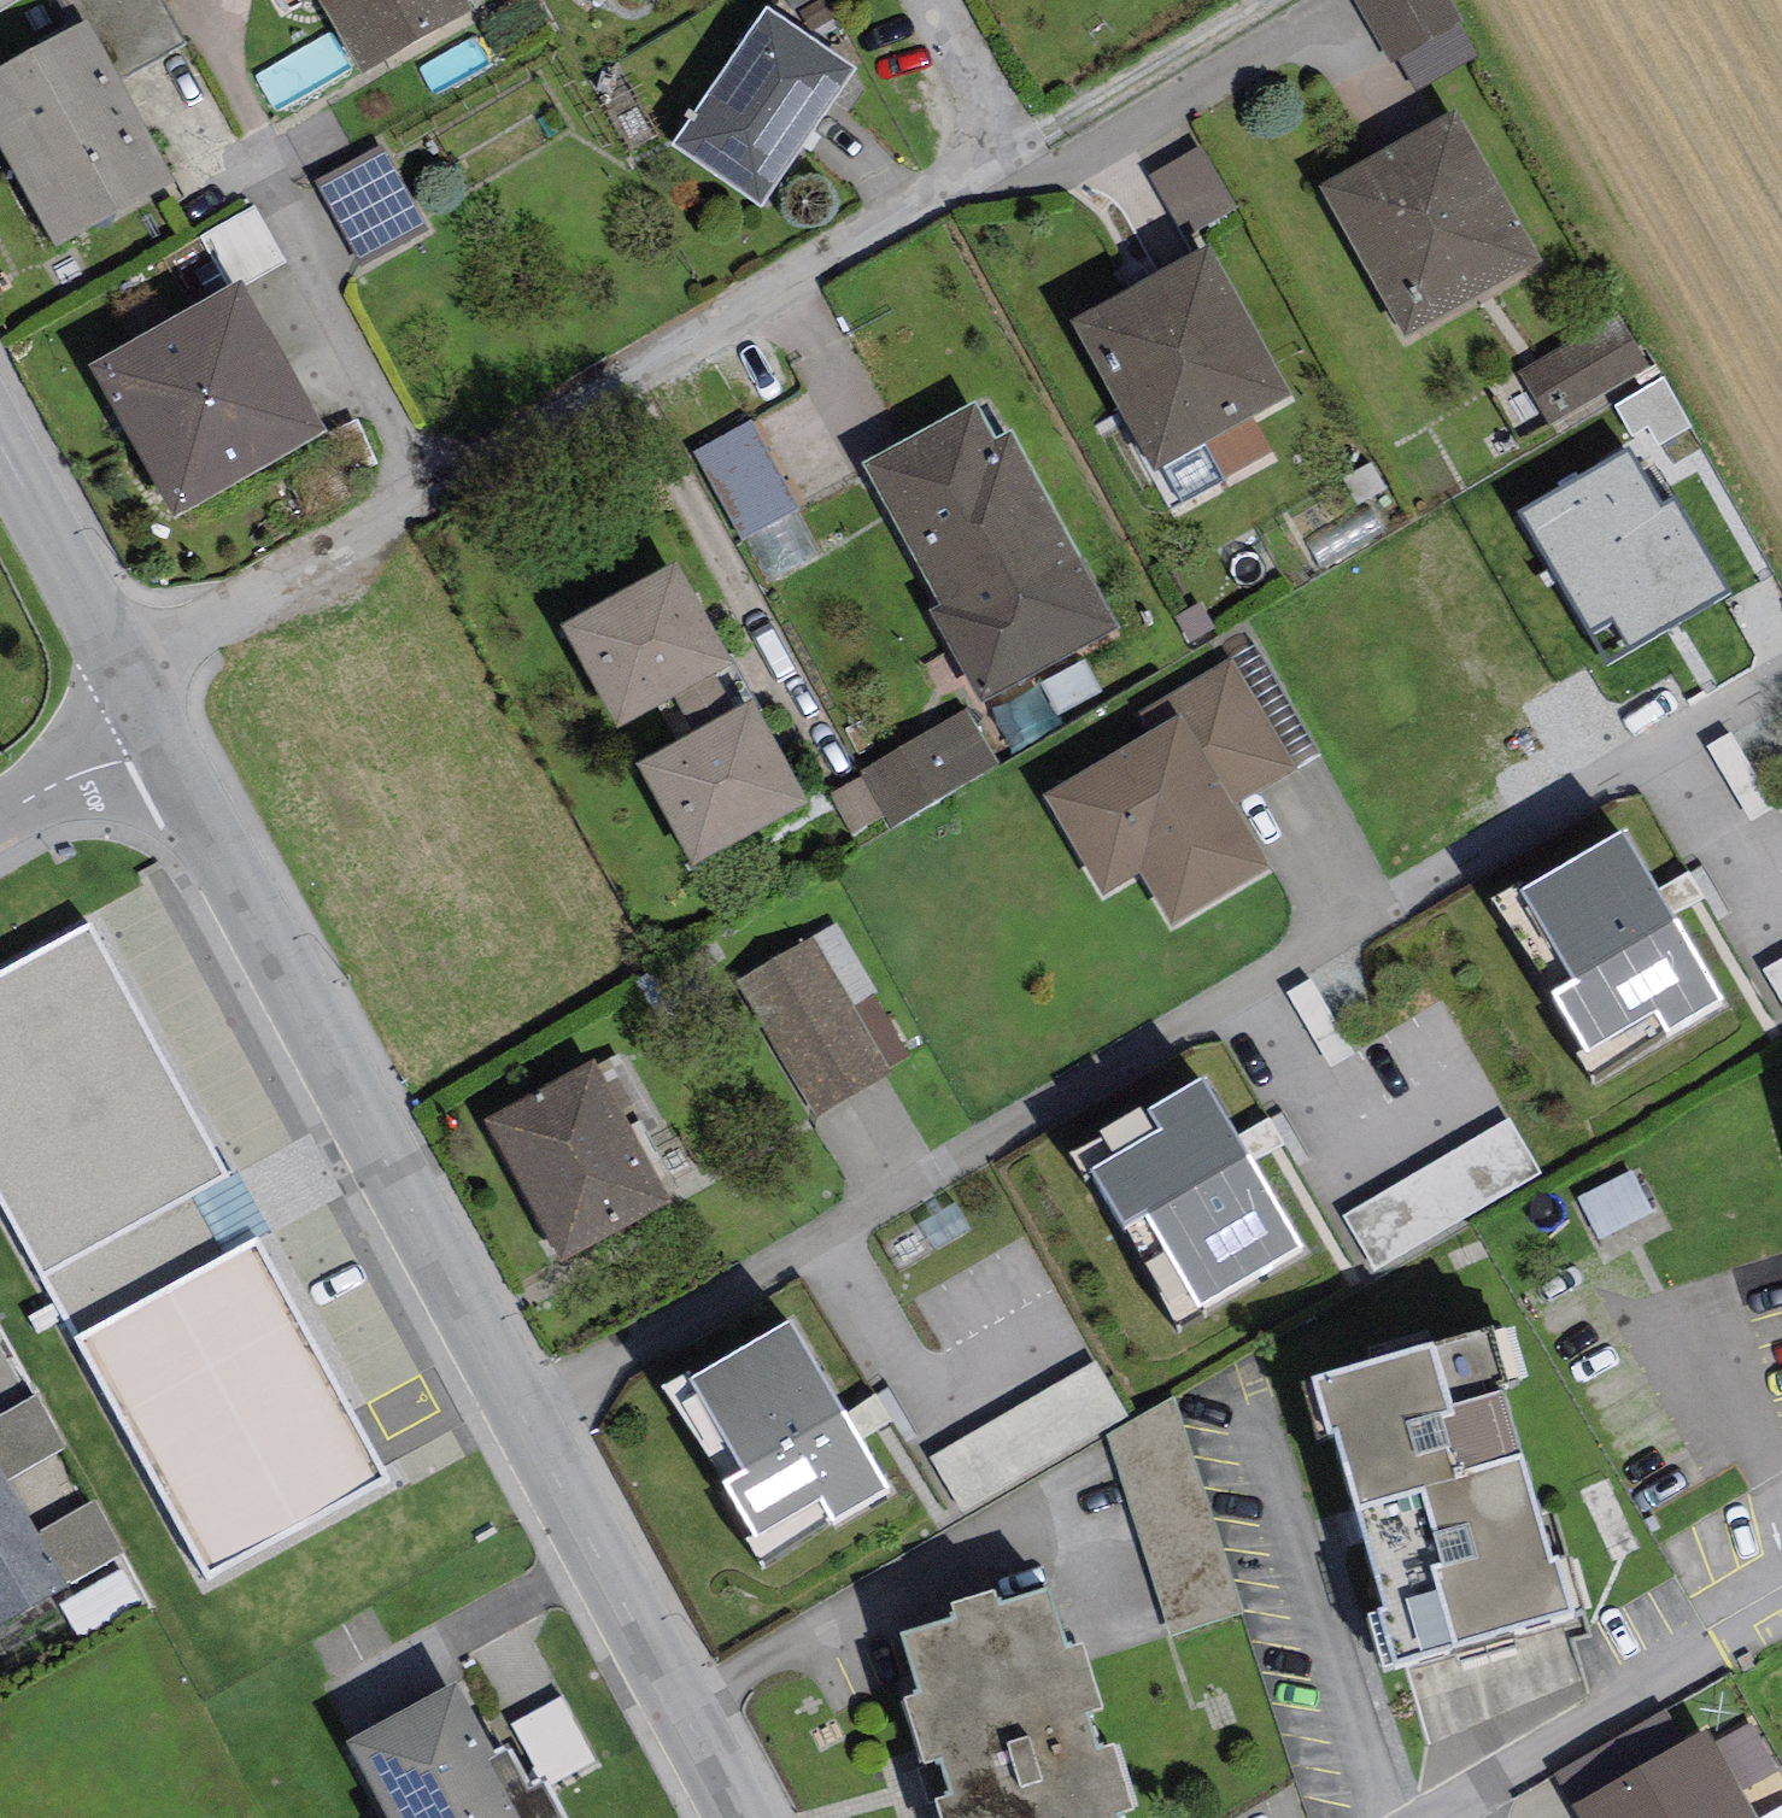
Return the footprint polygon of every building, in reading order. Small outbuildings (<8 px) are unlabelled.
[(72,27),(87,19),(120,79),(187,43),(164,0),(58,0),(72,27)] [(360,71),(469,9),(464,0),(320,0),(360,71)] [(793,10),(811,0),(787,0),(793,10)] [(1390,62),(1398,57),(1460,22),(1448,0),(1354,0),(1390,62)] [(672,143),(760,204),(854,70),(767,8),(672,143)] [(0,65),(0,147),(54,247),(175,182),(120,79),(87,19),(72,27),(0,65)] [(1481,58),(1460,22),(1398,57),(1418,93),(1481,58)] [(1541,259),(1453,107),(1320,186),(1405,337),(1541,259)] [(430,229),(384,144),(314,182),(360,267),(430,229)] [(1236,207),(1200,145),(1149,175),(1185,236),(1236,207)] [(253,205),(202,235),(200,236),(229,286),(241,279),(246,287),(287,264),(253,205)] [(1210,245),(1071,321),(1153,471),(1206,442),(1252,417),(1293,395),(1210,245)] [(88,365),(130,440),(284,354),(246,287),(241,279),(229,286),(88,365)] [(1650,366),(1618,313),(1518,372),(1549,425),(1650,366)] [(326,430),(284,354),(130,440),(173,516),(326,430)] [(1663,377),(1616,405),(1634,435),(1649,426),(1659,444),(1692,425),(1663,377)] [(976,399),(862,463),(940,602),(929,608),(981,700),(1120,623),(1012,429),(997,438),(976,399)] [(1272,452),(1252,417),(1206,442),(1226,478),(1272,452)] [(798,508),(752,421),(695,452),(741,538),(798,508)] [(1629,446),(1519,511),(1609,664),(1732,592),(1676,496),(1663,504),(1629,446)] [(676,562),(562,626),(618,726),(674,695),(714,672),(732,662),(676,562)] [(1202,603),(1175,618),(1195,653),(1222,637),(1202,603)] [(1255,645),(1233,658),(1297,768),(1320,755),(1255,645)] [(1150,732),(1043,794),(1102,895),(1141,873),(1173,927),(1271,870),(1233,806),(1297,768),(1233,658),(1139,712),(1150,732)] [(695,733),(735,710),(714,672),(674,695),(695,733)] [(695,733),(637,764),(692,864),(809,800),(754,700),(735,710),(695,733)] [(1000,766),(968,710),(861,771),(893,827),(1000,766)] [(882,817),(861,778),(829,796),(851,834),(882,817)] [(1625,830),(1520,889),(1573,981),(1551,994),(1584,1051),(1659,1008),(1671,1029),(1722,1000),(1625,830)] [(0,970),(0,1198),(208,1578),(389,1480),(257,1239),(225,1256),(192,1197),(229,1177),(89,922),(0,970)] [(837,924),(814,937),(854,1005),(873,994),(877,991),(837,924)] [(814,937),(736,983),(817,1118),(894,1072),(891,1067),(854,1005),(814,937)] [(1763,970),(1781,1002),(1781,959),(1763,970)] [(910,1056),(873,994),(854,1005),(891,1067),(910,1056)] [(671,1200),(595,1060),(484,1120),(560,1260),(671,1200)] [(1201,1080),(1150,1111),(1160,1127),(1092,1169),(1127,1226),(1148,1213),(1204,1305),(1303,1245),(1201,1080)] [(1541,1175),(1508,1119),(1343,1215),(1375,1270),(1541,1175)] [(1631,1169),(1577,1197),(1600,1240),(1653,1212),(1631,1169)] [(238,1172),(229,1177),(192,1197),(225,1256),(257,1239),(271,1231),(238,1172)] [(792,1320),(690,1380),(744,1470),(725,1481),(756,1534),(821,1497),(835,1520),(890,1488),(792,1320)] [(1494,1328),(1300,1380),(1316,1437),(1335,1431),(1383,1608),(1368,1612),(1384,1668),(1582,1608),(1568,1552),(1552,1559),(1499,1384),(1508,1383),(1494,1328)] [(1096,1358),(930,1457),(965,1514),(1130,1415),(1096,1358)] [(0,1416),(0,1469),(7,1481),(67,1447),(37,1395),(0,1416)] [(1175,1397),(1107,1434),(1170,1635),(1245,1611),(1175,1397)] [(69,1588),(66,1584),(37,1532),(7,1481),(0,1469),(0,1627),(69,1588)] [(124,1552),(95,1500),(37,1532),(66,1584),(124,1552)] [(123,1568),(62,1603),(59,1605),(81,1642),(144,1605),(123,1568)] [(898,1633),(917,1695),(904,1699),(924,1763),(940,1758),(953,1796),(936,1801),(941,1817),(1117,1817),(1132,1812),(1112,1746),(1097,1750),(1086,1715),(1102,1710),(1082,1644),(1069,1648),(1049,1585),(999,1601),(994,1587),(949,1601),(954,1616),(898,1633)] [(347,1740),(388,1817),(565,1817),(548,1789),(543,1779),(529,1786),(507,1745),(493,1752),(456,1682),(347,1740)] [(561,1697),(512,1725),(543,1779),(548,1789),(597,1761),(561,1697)] [(1553,1773),(1571,1806),(1686,1740),(1668,1708),(1553,1773)] [(1752,1722),(1716,1742),(1743,1790),(1779,1771),(1752,1722)] [(1571,1806),(1573,1809),(1579,1817),(1758,1817),(1743,1790),(1716,1742),(1708,1728),(1686,1740),(1571,1806)]
